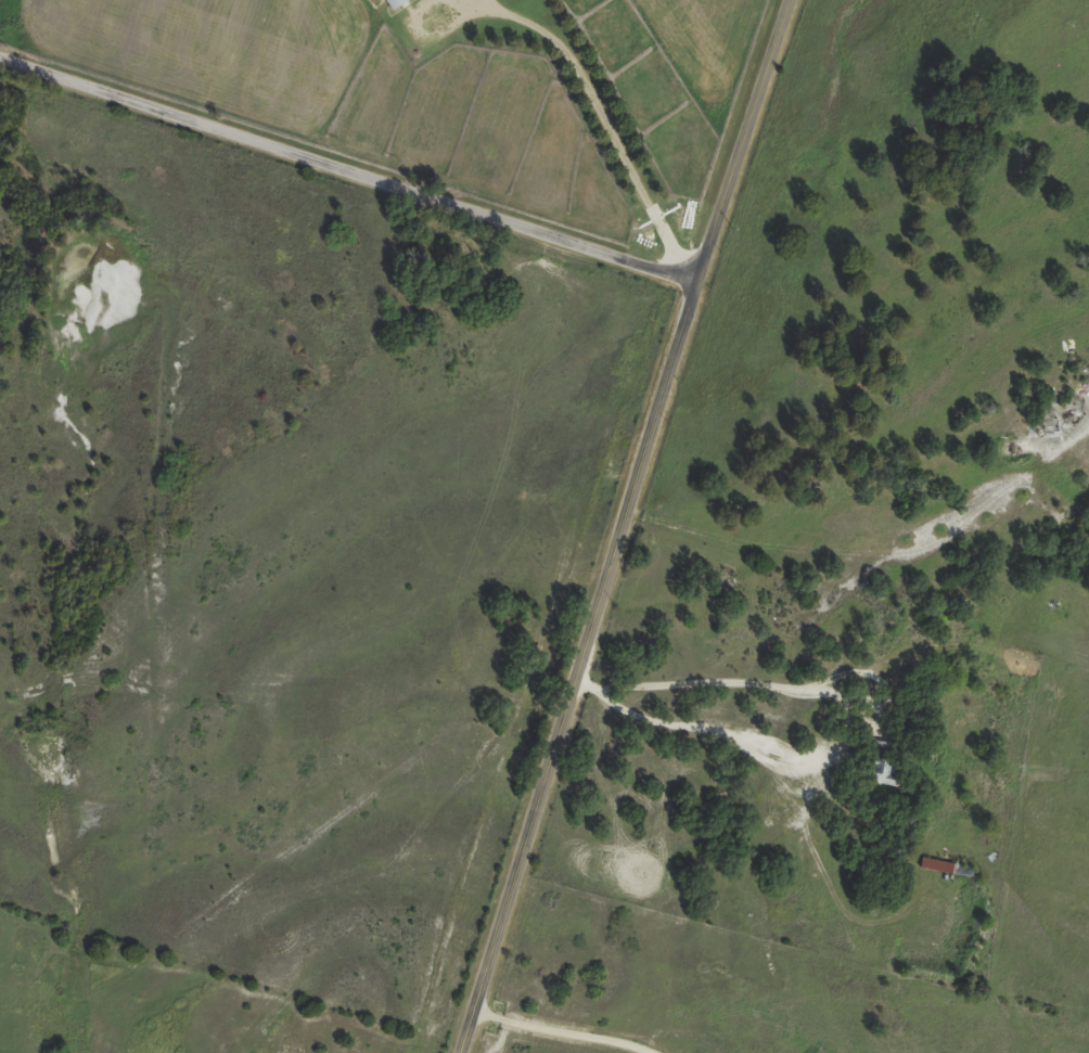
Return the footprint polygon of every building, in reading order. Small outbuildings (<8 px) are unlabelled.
[(391,11),(409,0),(384,0),(391,11)]
